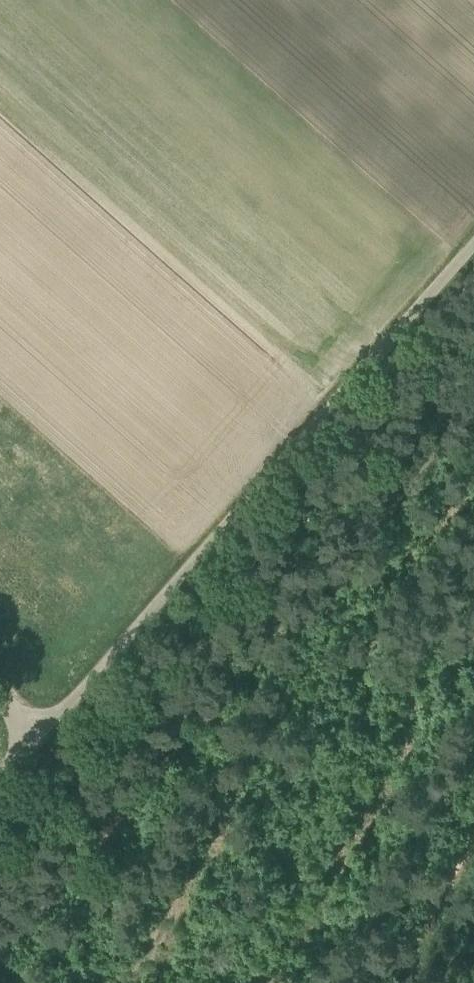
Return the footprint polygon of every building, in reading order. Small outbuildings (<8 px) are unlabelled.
[(22,767),(22,770),(24,773),(28,773),(37,765),(30,758),(22,767)]
